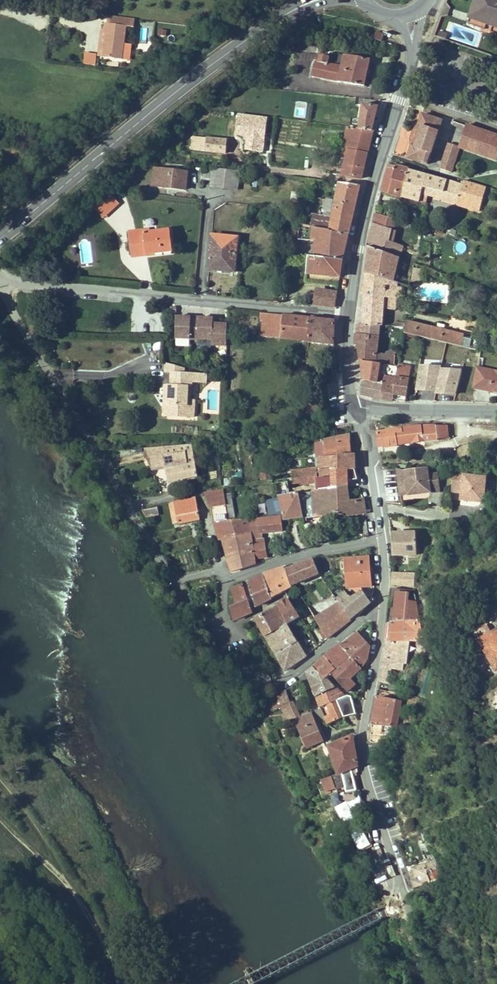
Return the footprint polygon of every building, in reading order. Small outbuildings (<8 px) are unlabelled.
[(468,24),(496,33),(496,0),(476,0),(468,24)] [(108,16),(106,31),(103,56),(102,57),(122,59),(122,58),(124,44),(126,26),(134,27),(135,19),(108,16)] [(374,39),(381,42),(384,35),(377,32),(374,39)] [(298,50),(321,53),(322,43),(299,40),(298,50)] [(122,58),(129,59),(131,45),(124,44),(122,58)] [(95,65),(97,54),(85,53),(83,63),(95,65)] [(311,77),(365,86),(371,59),(331,53),(329,58),(320,56),(319,62),(315,62),(311,77)] [(359,129),(374,131),(379,107),(362,104),(359,129)] [(257,150),(262,116),(233,113),(231,133),(239,134),(242,137),(240,148),(257,150)] [(422,114),(419,126),(418,125),(411,146),(412,146),(408,158),(427,164),(442,121),(422,114)] [(483,131),(466,125),(459,146),(460,147),(475,152),(483,131)] [(374,131),(359,129),(348,127),(344,151),(346,151),(348,151),(367,154),(374,131)] [(496,160),(496,136),(483,131),(475,152),(496,160)] [(193,150),(226,154),(227,141),(195,137),(193,150)] [(459,146),(449,143),(441,169),(451,172),(460,147),(459,146)] [(343,176),(362,179),(367,154),(348,151),(347,155),(343,176)] [(381,192),(402,197),(409,170),(389,165),(381,192)] [(203,180),(204,180),(211,181),(213,168),(205,167),(203,180)] [(155,168),(152,186),(185,190),(188,172),(155,168)] [(214,169),(211,187),(238,190),(240,172),(214,169)] [(409,170),(402,197),(420,201),(422,193),(424,186),(437,189),(435,196),(459,203),(462,191),(466,193),(468,187),(409,170)] [(336,201),(355,205),(360,186),(340,183),(336,201)] [(437,189),(424,186),(422,193),(435,196),(437,189)] [(303,213),(303,214),(301,225),(349,234),(355,205),(336,201),(327,199),(325,211),(334,212),(332,219),(323,217),(309,215),(313,196),(309,195),(293,192),(291,202),(300,204),(299,212),(303,213)] [(119,203),(110,193),(102,201),(111,211),(119,203)] [(103,218),(111,211),(102,201),(94,208),(103,218)] [(378,205),(376,213),(382,215),(384,206),(378,205)] [(323,217),(332,219),(334,212),(325,211),(323,217)] [(393,230),(395,219),(382,215),(376,213),(374,224),(369,247),(365,273),(394,282),(400,259),(403,246),(389,241),(393,230)] [(427,228),(441,233),(444,225),(430,220),(427,228)] [(343,260),(349,234),(301,225),(300,225),(299,240),(317,241),(315,258),(343,260)] [(173,251),(170,229),(150,231),(144,232),(143,230),(129,232),(132,257),(148,255),(147,252),(154,251),(154,254),(173,251)] [(223,271),(235,272),(238,238),(212,235),(209,266),(212,266),(211,272),(223,273),(223,271)] [(340,277),(343,260),(315,258),(309,257),(307,274),(340,277)] [(414,269),(411,283),(418,284),(421,270),(414,269)] [(398,283),(394,282),(365,273),(363,287),(368,290),(368,292),(369,292),(370,292),(371,293),(369,292),(368,292),(367,295),(364,295),(362,324),(379,325),(382,325),(384,308),(388,309),(388,307),(388,306),(389,306),(388,307),(388,309),(396,309),(397,298),(397,287),(398,283)] [(307,274),(306,281),(339,284),(340,277),(307,274)] [(316,305),(335,307),(338,293),(318,290),(316,305)] [(259,336),(270,337),(272,314),(261,313),(259,336)] [(335,320),(272,314),(270,337),(309,340),(309,342),(335,345),(335,320)] [(191,317),(176,317),(175,338),(190,339),(191,317)] [(199,318),(191,317),(190,339),(198,339),(199,318)] [(214,318),(199,318),(198,339),(213,340),(213,345),(227,346),(228,324),(214,324),(214,318)] [(405,333),(462,346),(464,337),(465,334),(449,330),(448,333),(444,332),(445,329),(407,321),(405,333)] [(358,324),(356,345),(359,345),(362,360),(363,361),(395,365),(395,357),(376,353),(378,336),(379,325),(362,324),(358,324)] [(462,346),(474,349),(477,338),(471,337),(471,338),(464,337),(462,346)] [(406,402),(412,361),(404,360),(403,366),(399,365),(395,385),(383,383),(381,398),(393,401),(393,400),(406,402)] [(362,367),(364,380),(364,381),(383,383),(395,385),(399,365),(395,365),(363,361),(362,367)] [(185,368),(166,363),(166,372),(171,372),(184,373),(185,368)] [(478,369),(474,388),(496,392),(496,372),(478,369)] [(442,371),(420,370),(417,395),(437,396),(441,373),(442,371)] [(192,387),(192,381),(192,373),(184,373),(171,372),(171,386),(167,386),(167,400),(173,405),(174,406),(174,416),(195,416),(195,400),(191,400),(188,400),(188,387),(191,387),(192,387)] [(462,374),(441,373),(437,396),(436,398),(457,399),(462,374)] [(361,394),(381,398),(383,383),(364,381),(364,380),(361,380),(361,394)] [(165,416),(174,416),(174,406),(173,405),(167,400),(167,386),(165,386),(165,416)] [(379,447),(448,437),(448,431),(450,431),(450,428),(447,428),(447,425),(413,427),(377,433),(379,447)] [(316,443),(316,457),(338,457),(338,455),(346,455),(346,449),(350,449),(348,437),(316,443)] [(173,453),(193,449),(192,444),(172,447),(171,447),(173,453)] [(168,481),(198,476),(193,449),(173,453),(171,447),(150,447),(148,452),(152,471),(166,469),(168,481)] [(295,485),(317,483),(333,481),(332,471),(355,470),(354,454),(350,455),(346,455),(338,455),(338,457),(316,457),(290,459),(292,470),(294,470),(295,485)] [(409,470),(405,469),(408,493),(422,491),(421,489),(427,488),(427,490),(441,489),(438,471),(428,472),(428,467),(409,470)] [(405,469),(397,469),(401,494),(408,493),(405,469)] [(358,480),(355,470),(332,471),(333,481),(317,483),(318,490),(348,487),(348,482),(358,480)] [(486,477),(454,474),(452,491),(462,492),(461,500),(465,500),(465,498),(470,499),(469,501),(484,502),(486,477)] [(295,514),(303,513),(299,494),(291,495),(288,482),(278,484),(280,497),(279,497),(284,519),(296,518),(295,514)] [(304,517),(304,518),(316,516),(316,517),(347,513),(348,516),(366,514),(364,499),(348,502),(348,487),(318,490),(318,491),(308,492),(299,494),(303,513),(304,517)] [(211,507),(226,505),(224,497),(223,490),(208,492),(211,507)] [(231,496),(224,497),(226,505),(229,522),(235,521),(231,496)] [(200,519),(196,498),(174,503),(178,524),(200,519)] [(178,524),(174,503),(170,504),(174,524),(178,524)] [(226,505),(211,507),(214,523),(215,523),(229,522),(226,505)] [(159,515),(158,507),(142,510),(147,518),(159,515)] [(281,518),(250,521),(253,540),(256,559),(266,557),(263,539),(262,539),(262,533),(283,531),(281,518)] [(250,534),(248,520),(235,521),(229,522),(215,523),(220,540),(223,540),(250,534)] [(307,540),(313,539),(310,522),(305,523),(307,540)] [(416,554),(415,532),(391,533),(392,546),(393,555),(416,554)] [(232,572),(248,567),(255,565),(250,534),(223,540),(229,558),(228,558),(232,572)] [(369,569),(368,557),(345,560),(348,588),(351,588),(355,595),(350,598),(346,593),(337,599),(340,603),(351,619),(363,609),(371,603),(363,591),(361,587),(371,586),(370,577),(368,577),(367,569),(369,569)] [(295,584),(319,573),(314,559),(287,570),(292,587),(296,585),(295,584)] [(272,598),(292,587),(287,570),(286,567),(263,575),(263,576),(272,598)] [(393,574),(392,584),(406,585),(405,586),(411,587),(412,575),(393,574)] [(255,605),(256,606),(272,598),(263,576),(248,582),(248,583),(243,585),(250,604),(252,603),(253,606),(255,605)] [(234,620),(252,612),(250,604),(243,585),(231,590),(236,605),(230,607),(234,620)] [(389,623),(415,622),(417,620),(420,619),(415,593),(412,591),(405,590),(392,589),(389,623)] [(287,624),(288,625),(300,618),(290,599),(276,606),(287,624)] [(314,604),(309,607),(324,633),(326,637),(327,639),(337,630),(324,609),(319,601),(314,604)] [(346,623),(334,607),(332,603),(324,609),(337,630),(346,623)] [(334,607),(346,623),(351,619),(340,603),(334,607)] [(256,618),(266,637),(287,624),(276,606),(275,606),(276,608),(256,618)] [(480,640),(496,630),(496,624),(495,620),(475,631),(480,640)] [(389,623),(386,642),(411,641),(418,641),(417,624),(415,622),(389,623)] [(271,646),(293,633),(288,625),(287,624),(266,637),(271,646)] [(496,670),(496,630),(480,640),(479,641),(496,670)] [(276,655),(298,642),(293,633),(271,646),(276,655)] [(351,657),(361,669),(368,658),(370,648),(358,634),(342,647),(351,657)] [(407,661),(411,641),(386,642),(382,670),(380,682),(389,683),(392,668),(398,669),(400,660),(407,661)] [(425,655),(425,641),(418,641),(411,641),(407,661),(400,660),(398,669),(392,668),(389,683),(425,655)] [(285,671),(307,656),(304,651),(298,642),(276,655),(285,671)] [(326,657),(336,670),(351,657),(342,647),(340,645),(326,657)] [(314,668),(325,680),(327,678),(331,675),(336,670),(326,657),(314,668)] [(361,669),(351,657),(336,670),(331,675),(341,685),(348,692),(356,685),(350,679),(361,669)] [(316,696),(335,687),(327,678),(325,680),(314,668),(314,667),(307,672),(316,696)] [(247,678),(253,675),(248,668),(243,670),(247,678)] [(259,668),(252,673),(256,678),(263,673),(259,668)] [(241,672),(248,683),(250,682),(247,678),(243,670),(241,672)] [(271,680),(266,671),(263,673),(256,678),(252,681),(250,682),(248,683),(251,689),(256,686),(259,689),(271,680)] [(286,690),(289,699),(297,694),(293,687),(286,690)] [(329,724),(344,717),(337,701),(345,697),(337,689),(317,698),(329,724)] [(403,694),(378,689),(371,725),(387,726),(397,727),(403,694)] [(277,710),(278,709),(291,703),(289,699),(286,690),(274,697),(277,710)] [(352,696),(348,696),(345,697),(337,701),(344,717),(356,714),(352,696)] [(269,700),(272,712),(277,710),(274,697),(269,700)] [(290,721),(300,717),(294,702),(291,703),(278,709),(282,720),(288,717),(290,721)] [(300,730),(308,748),(323,741),(311,712),(297,718),(302,729),(300,730)] [(385,743),(387,726),(371,725),(370,742),(385,743)] [(329,747),(338,775),(331,778),(335,788),(336,790),(345,787),(347,792),(356,790),(353,777),(358,776),(358,772),(359,772),(358,767),(353,736),(329,747)] [(326,792),(335,788),(331,778),(322,781),(326,792)] [(317,784),(323,799),(328,796),(326,792),(322,781),(317,784)] [(345,794),(348,802),(338,806),(344,823),(359,817),(350,792),(345,794)] [(352,833),(361,851),(372,845),(363,827),(352,833)] [(413,868),(413,869),(413,871),(416,879),(412,881),(415,888),(440,879),(436,869),(427,872),(424,864),(413,868)]
